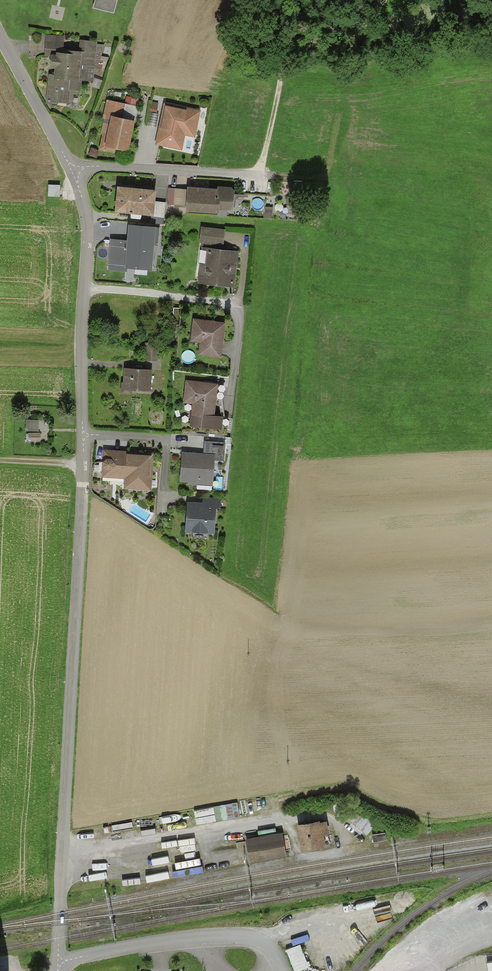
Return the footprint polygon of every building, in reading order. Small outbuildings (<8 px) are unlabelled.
[(93,8),(114,13),(117,0),(95,0),(93,8)] [(64,35),(46,34),(44,56),(51,56),(51,55),(56,55),(56,52),(63,53),(63,50),(64,35)] [(97,41),(80,40),(79,51),(63,50),(63,53),(56,52),(56,55),(51,55),(51,56),(50,68),(54,68),(54,74),(48,74),(48,75),(46,104),(58,105),(58,103),(73,104),(74,95),(76,95),(77,90),(81,90),(82,80),(93,81),(95,68),(102,69),(104,45),(97,44),(97,41)] [(139,98),(126,96),(125,103),(137,105),(139,98)] [(138,106),(107,100),(103,119),(104,119),(101,134),(102,134),(99,150),(115,153),(116,149),(129,152),(138,106)] [(201,110),(164,102),(155,145),(182,151),(185,136),(195,138),(201,110)] [(97,149),(91,148),(88,156),(97,159),(98,153),(97,149)] [(48,185),(48,197),(60,197),(60,186),(48,185)] [(156,191),(117,187),(114,212),(153,216),(155,201),(156,191)] [(217,189),(187,187),(187,189),(186,208),(186,212),(219,214),(219,210),(230,211),(233,208),(234,191),(231,187),(218,187),(217,189)] [(186,208),(187,189),(168,188),(167,204),(175,205),(175,207),(186,208)] [(298,198),(288,198),(287,214),(297,215),(298,198)] [(166,202),(155,201),(153,216),(164,217),(166,202)] [(156,227),(128,224),(127,240),(110,239),(108,270),(127,272),(127,268),(152,271),(154,246),(158,246),(160,228),(156,227)] [(225,230),(201,227),(199,243),(223,246),(225,230)] [(238,251),(201,247),(198,283),(234,287),(238,251)] [(181,308),(174,308),(172,324),(180,325),(181,308)] [(225,322),(193,318),(190,341),(200,342),(198,354),(220,357),(225,322)] [(163,344),(145,343),(145,359),(162,360),(163,344)] [(152,369),(124,369),(123,381),(121,381),(120,395),(131,395),(131,392),(152,393),(152,369)] [(218,384),(186,380),(183,403),(192,404),(189,426),(221,431),(223,417),(215,416),(218,384)] [(39,420),(26,420),(26,431),(39,431),(39,420)] [(40,433),(28,433),(28,442),(40,442),(40,433)] [(204,441),(203,453),(215,454),(214,460),(224,461),(225,443),(204,441)] [(126,451),(103,450),(101,478),(124,479),(124,489),(152,491),(154,455),(126,454),(126,451)] [(203,453),(182,452),(180,482),(188,482),(188,485),(213,486),(214,460),(215,454),(203,453)] [(202,503),(186,502),(186,533),(214,534),(215,510),(220,510),(220,500),(202,500),(202,503)] [(376,824),(357,808),(347,820),(367,836),(376,824)] [(307,824),(297,825),(302,853),(324,849),(323,845),(325,844),(324,836),(329,835),(327,822),(320,823),(320,821),(307,824)] [(245,840),(249,864),(286,857),(285,851),(283,836),(282,833),(245,840)] [(385,833),(372,835),(373,842),(386,841),(385,833)] [(288,835),(283,836),(285,851),(291,849),(288,835)] [(298,970),(299,970),(312,966),(302,944),(288,949),(298,970)]
